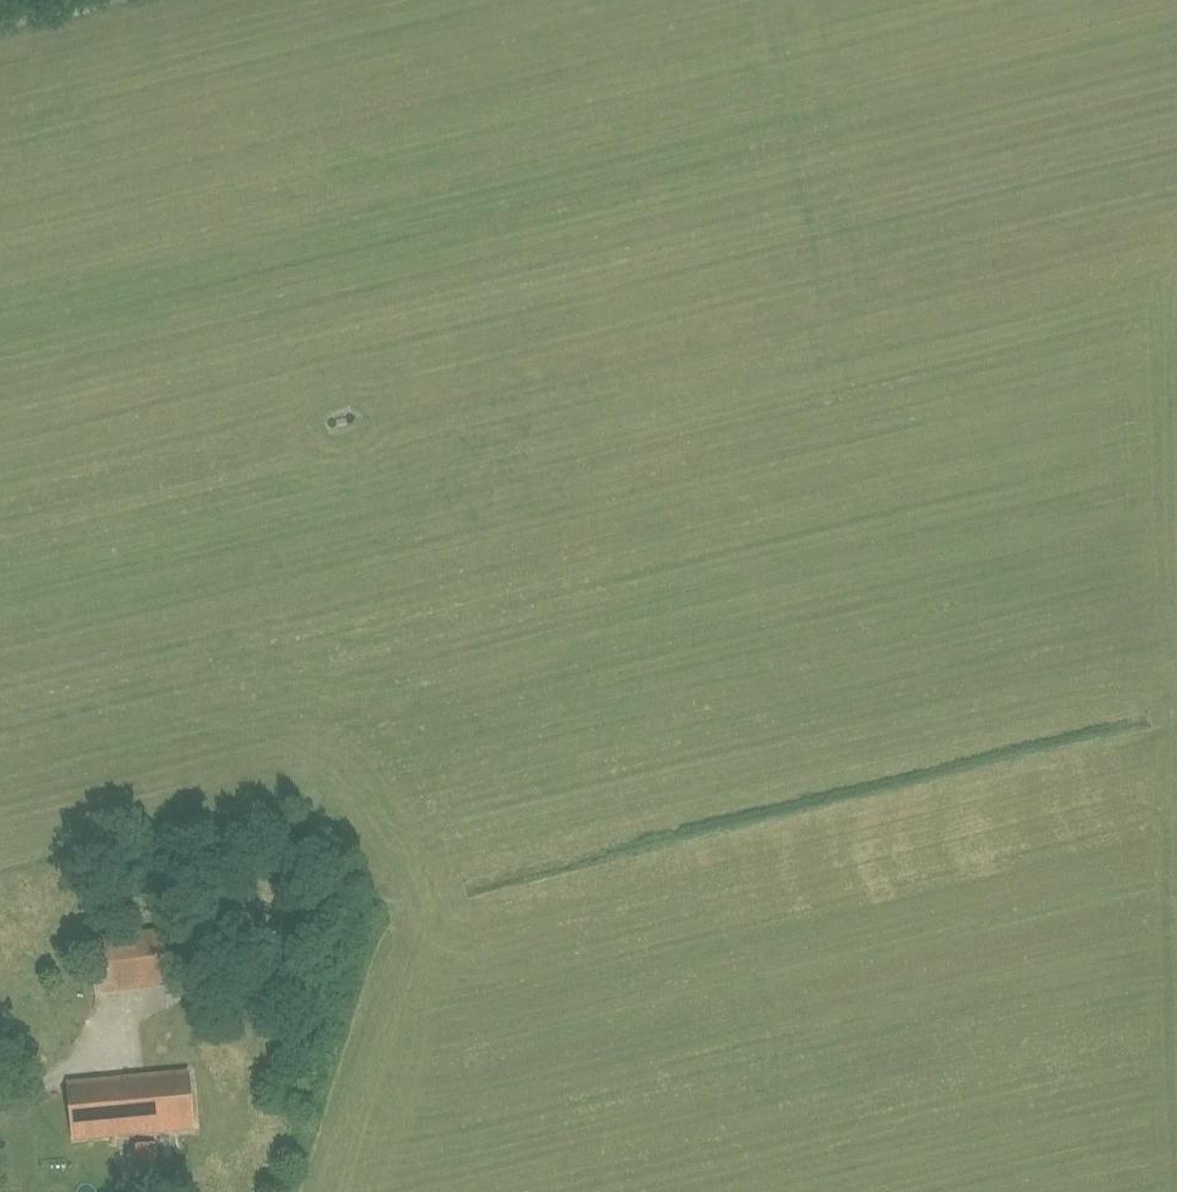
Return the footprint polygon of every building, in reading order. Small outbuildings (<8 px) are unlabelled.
[(162,934),(89,943),(95,993),(169,984),(162,934)] [(188,1075),(70,1085),(75,1140),(192,1129),(188,1075)]
